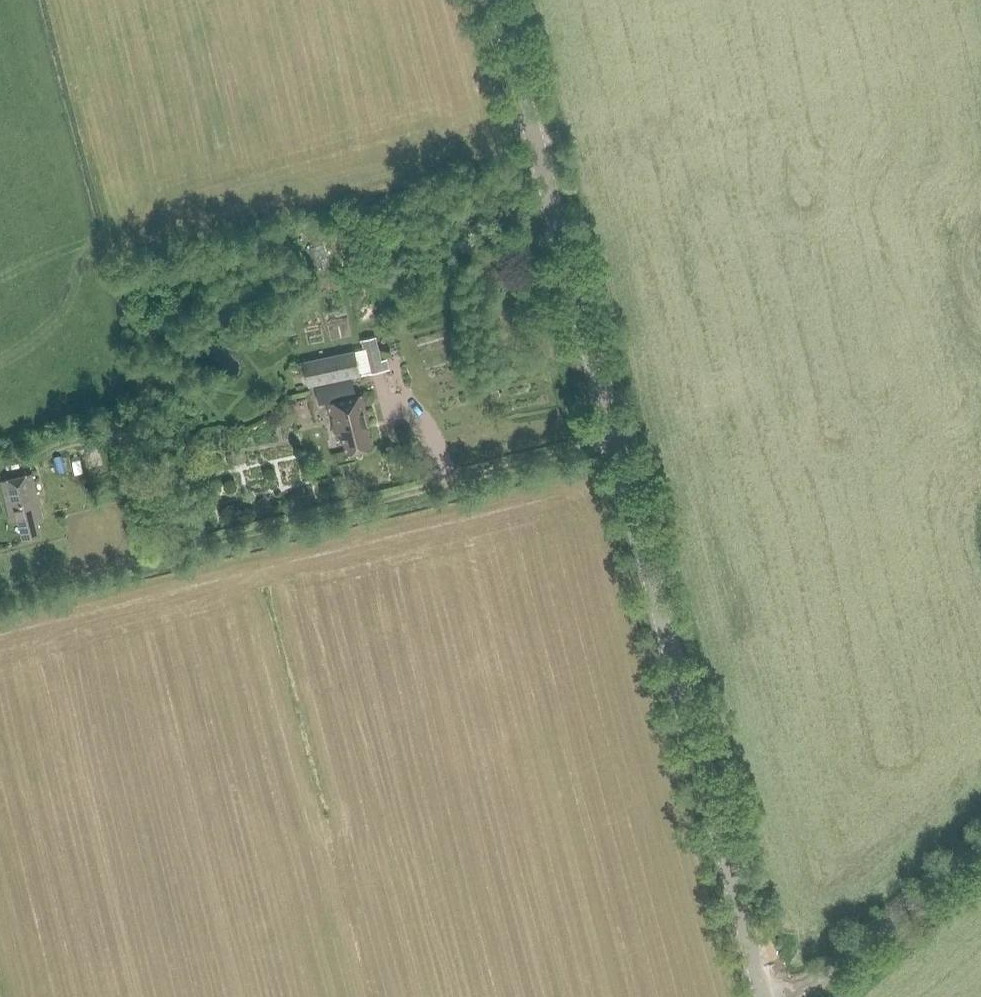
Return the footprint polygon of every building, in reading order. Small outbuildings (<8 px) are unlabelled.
[(361,373),(372,371),(372,373),(382,371),(381,366),(387,365),(385,357),(382,358),(380,346),(304,360),(309,386),(317,385),(320,403),(356,394),(352,377),(362,375),(361,373)] [(492,398),(500,396),(498,385),(489,387),(492,398)] [(347,453),(371,447),(365,425),(368,424),(365,413),(368,412),(363,395),(328,405),(335,433),(341,431),(347,453)] [(45,523),(32,474),(6,480),(7,481),(0,482),(10,525),(19,523),(22,538),(40,533),(38,525),(45,523)]
